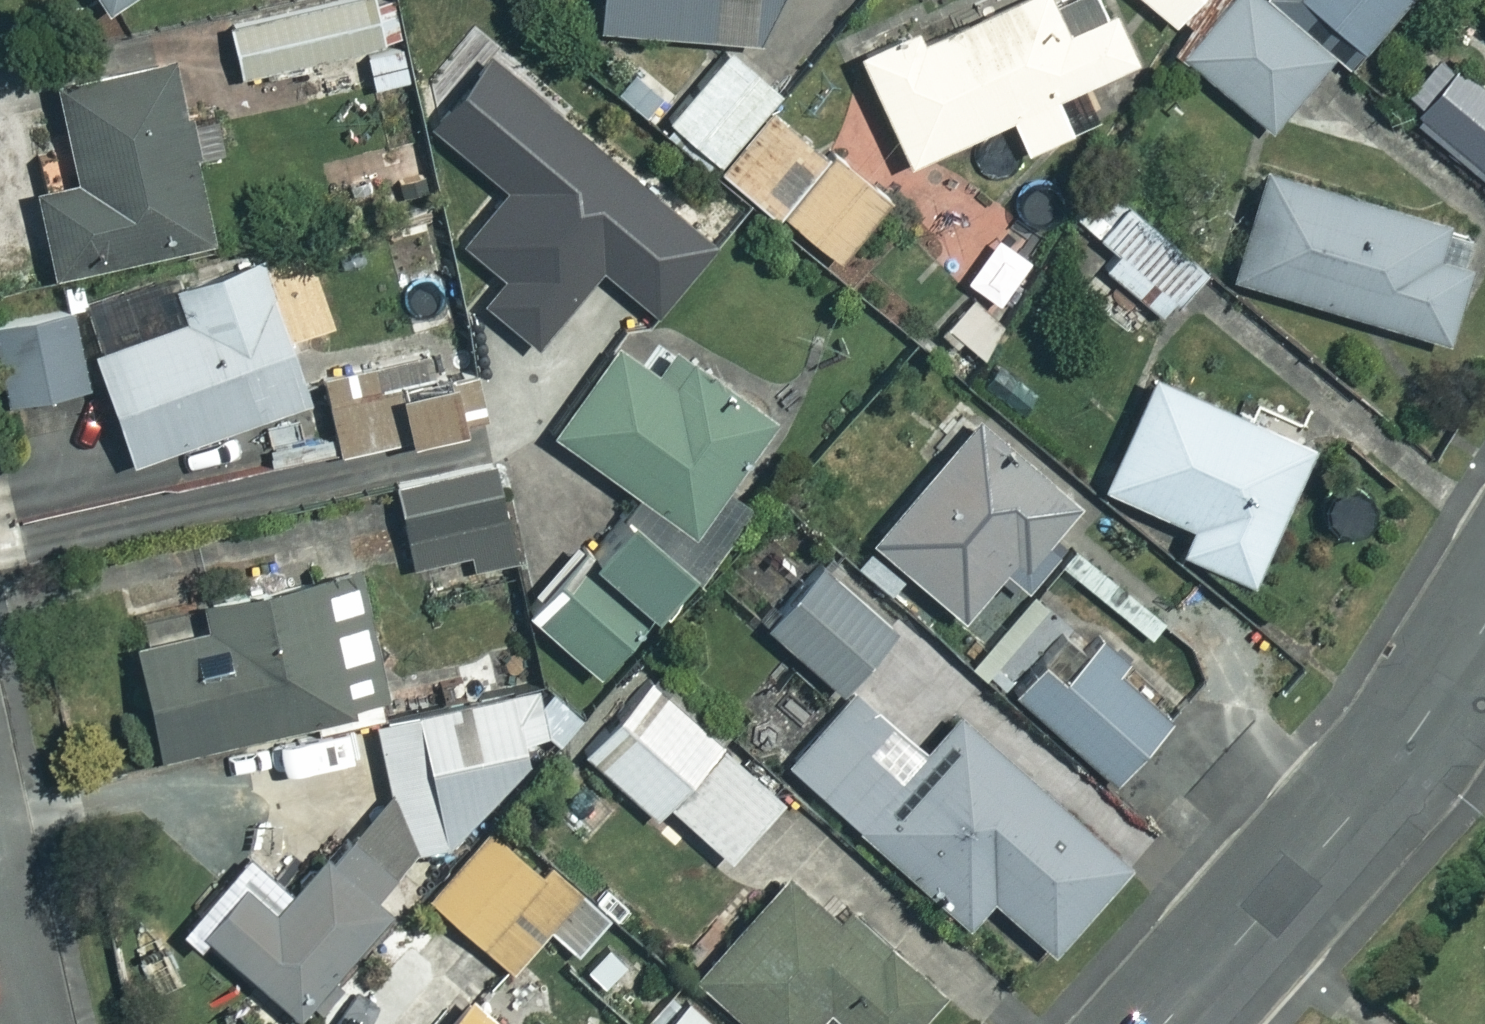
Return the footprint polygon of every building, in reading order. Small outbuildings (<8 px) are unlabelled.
[(372,0),(319,0),(225,21),(236,69),(380,37),(372,0)] [(590,17),(750,29),(752,0),(591,0),(590,17)] [(1046,0),(979,0),(914,29),(910,20),(851,47),(899,154),(1002,108),(1018,144),(1091,112),(1074,75),(1126,51),(1104,2),(1056,24),(1046,0)] [(1166,18),(1182,0),(1146,0),(1166,18)] [(1267,0),(1221,0),(1178,49),(1263,122),(1325,50),(1267,0)] [(1355,43),(1394,0),(1308,0),(1355,43)] [(770,82),(722,41),(652,121),(701,163),(770,82)] [(1437,49),(1394,102),(1484,177),(1484,88),(1437,49)] [(209,230),(163,51),(48,81),(71,174),(29,185),(50,271),(209,230)] [(880,191),(763,97),(710,162),(827,257),(880,191)] [(1433,221),(1263,168),(1232,268),(1435,331),(1458,258),(1425,248),(1433,221)] [(1197,261),(1100,179),(1071,213),(1112,248),(1101,261),(1157,309),(1197,261)] [(259,278),(246,240),(71,298),(123,452),(312,389),(273,273),(259,278)] [(68,308),(0,321),(0,347),(9,395),(82,381),(68,308)] [(651,366),(612,338),(549,427),(625,481),(579,547),(662,606),(739,497),(715,480),(761,414),(665,346),(651,366)] [(1304,439),(1146,366),(1096,475),(1184,516),(1173,539),(1242,572),(1304,439)] [(452,420),(440,368),(322,395),(334,447),(452,420)] [(1080,506),(967,410),(864,531),(954,608),(995,559),(1018,579),(1080,506)] [(501,542),(483,462),(392,483),(410,562),(501,542)] [(1080,536),(1059,563),(1145,629),(1166,602),(1080,536)] [(888,619),(814,553),(758,616),(832,681),(888,619)] [(637,618),(571,555),(522,606),(589,669),(637,618)] [(124,628),(152,747),(309,711),(311,722),(381,707),(352,578),(314,587),(309,565),(195,591),(200,611),(124,628)] [(1039,652),(1010,688),(1112,773),(1173,700),(1090,631),(1059,668),(1039,652)] [(776,793),(645,669),(576,741),(651,812),(664,798),(720,852),(776,793)] [(577,710),(537,677),(371,716),(400,850),(440,842),(521,746),(518,734),(537,731),(551,742),(577,710)] [(918,750),(846,687),(783,759),(962,914),(983,889),(1044,942),(1119,856),(952,711),(918,750)] [(535,865),(485,823),(425,894),(506,963),(541,921),(572,947),(604,909),(542,857),(535,865)] [(185,916),(307,1018),(413,891),(336,826),(275,898),(231,861),(185,916)] [(777,867),(687,969),(749,1023),(800,1023),(804,1019),(810,1023),(899,1023),(933,985),(837,900),(827,911),(777,867)] [(679,991),(650,1023),(716,1023),(679,991)] [(463,992),(436,1023),(501,1023),(463,992)]
